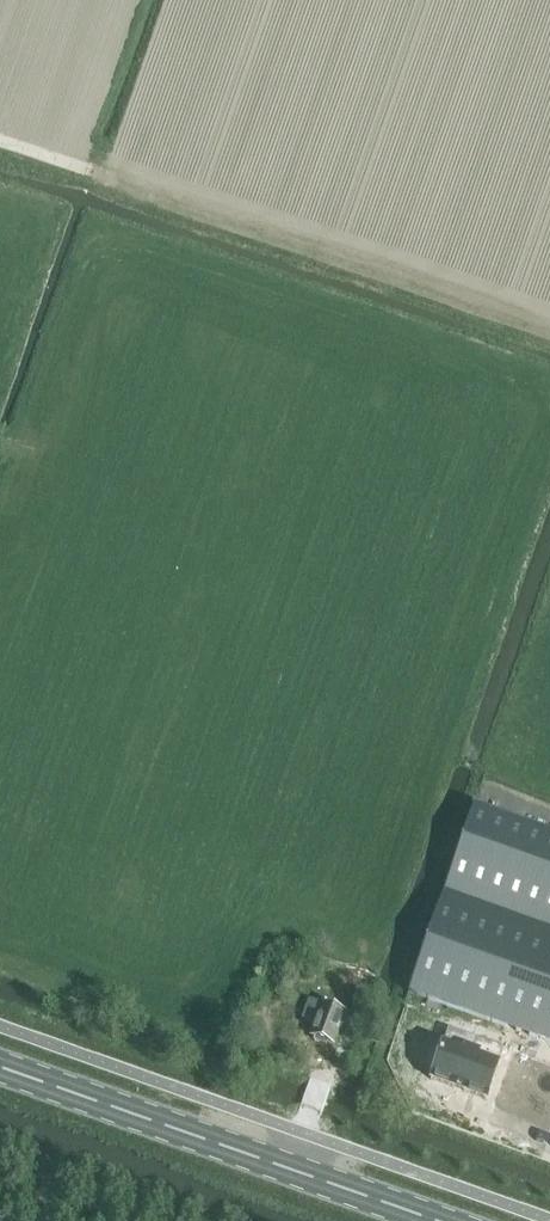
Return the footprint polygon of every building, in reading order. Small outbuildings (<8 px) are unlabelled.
[(409,993),(549,1043),(549,834),(474,807),(473,810),(474,810),(451,876),(438,913),(436,913),(435,915),(437,915),(431,933),(429,932),(429,934),(430,935),(424,952),(423,951),(422,953),(423,954),(417,971),(416,971),(415,973),(416,973),(409,993)] [(352,1008),(368,1013),(374,995),(358,990),(352,1008)] [(310,1036),(335,1046),(347,1012),(322,1004),(311,1000),(303,1019),(315,1023),(310,1036)] [(504,1050),(449,1030),(431,1080),(433,1081),(434,1080),(452,1087),(455,1088),(464,1091),(464,1092),(466,1092),(485,1099),(487,1100),(500,1063),(499,1063),(504,1050)]
